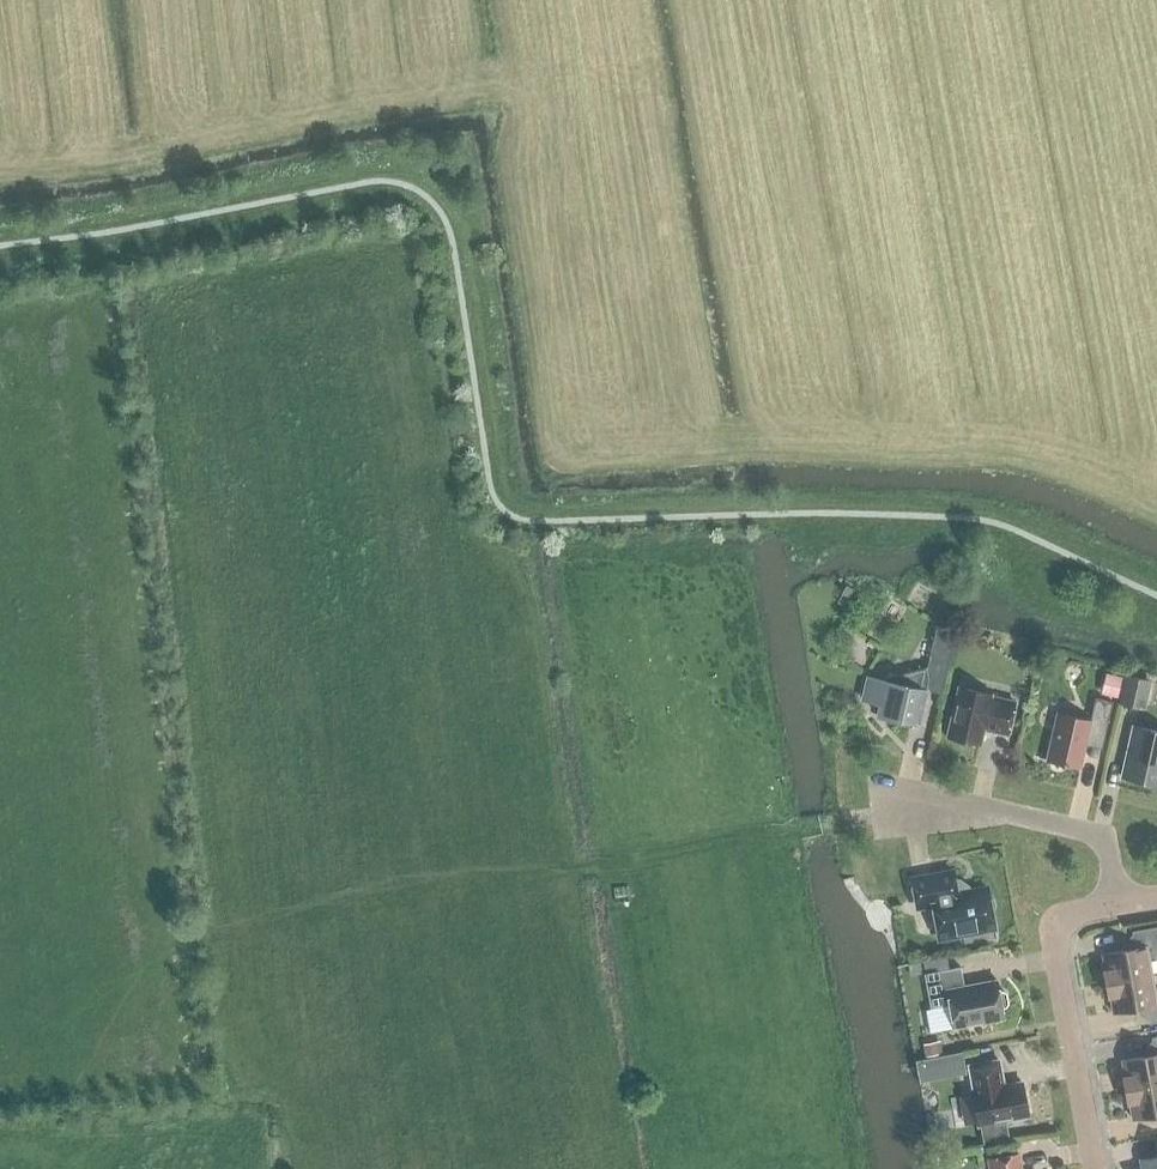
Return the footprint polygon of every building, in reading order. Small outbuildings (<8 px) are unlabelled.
[(919,726),(920,724),(918,724),(928,679),(925,668),(885,678),(885,682),(868,678),(862,700),(879,704),(877,716),(919,726)] [(1118,699),(1122,678),(1104,674),(1100,695),(1118,699)] [(1117,703),(1145,709),(1151,681),(1123,674),(1122,678),(1118,699),(1117,703)] [(1006,734),(1014,702),(990,697),(991,695),(958,687),(946,737),(979,744),(983,729),(1006,734)] [(1056,714),(1046,760),(1079,767),(1087,735),(1103,739),(1112,702),(1095,698),(1089,722),(1056,714)] [(1121,777),(1156,785),(1156,731),(1136,726),(1131,748),(1128,747),(1121,777)] [(955,888),(952,871),(911,879),(917,907),(932,904),(939,939),(994,928),(986,888),(962,892),(955,888)] [(1105,984),(1152,975),(1148,958),(1156,954),(1156,927),(1132,932),(1135,949),(1101,955),(1104,971),(1103,971),(1105,984)] [(909,976),(923,974),(921,962),(907,965),(909,976)] [(998,992),(996,980),(964,986),(960,967),(923,974),(930,1009),(949,1005),(953,1028),(1003,1019),(1001,1007),(1005,1006),(1007,1003),(1005,993),(1002,991),(998,992)] [(1105,984),(1108,997),(1109,996),(1112,1012),(1145,1006),(1148,1023),(1156,1022),(1156,993),(1155,993),(1152,975),(1105,984)] [(1125,1090),(1156,1084),(1156,1037),(1151,1038),(1154,1055),(1121,1061),(1124,1077),(1122,1077),(1125,1090)] [(924,1056),(942,1053),(940,1041),(922,1044),(924,1056)] [(941,1056),(945,1078),(966,1074),(962,1052),(941,1056)] [(978,1125),(981,1125),(984,1143),(1007,1139),(1004,1121),(1027,1117),(1021,1082),(1003,1085),(998,1060),(968,1066),(973,1091),(972,1091),(978,1125)] [(1125,1090),(1127,1103),(1129,1103),(1132,1119),(1156,1114),(1156,1084),(1125,1090)] [(1018,1154),(988,1160),(989,1168),(1021,1168),(1018,1154)] [(1140,1160),(1142,1168),(1156,1168),(1156,1157),(1140,1160)]
